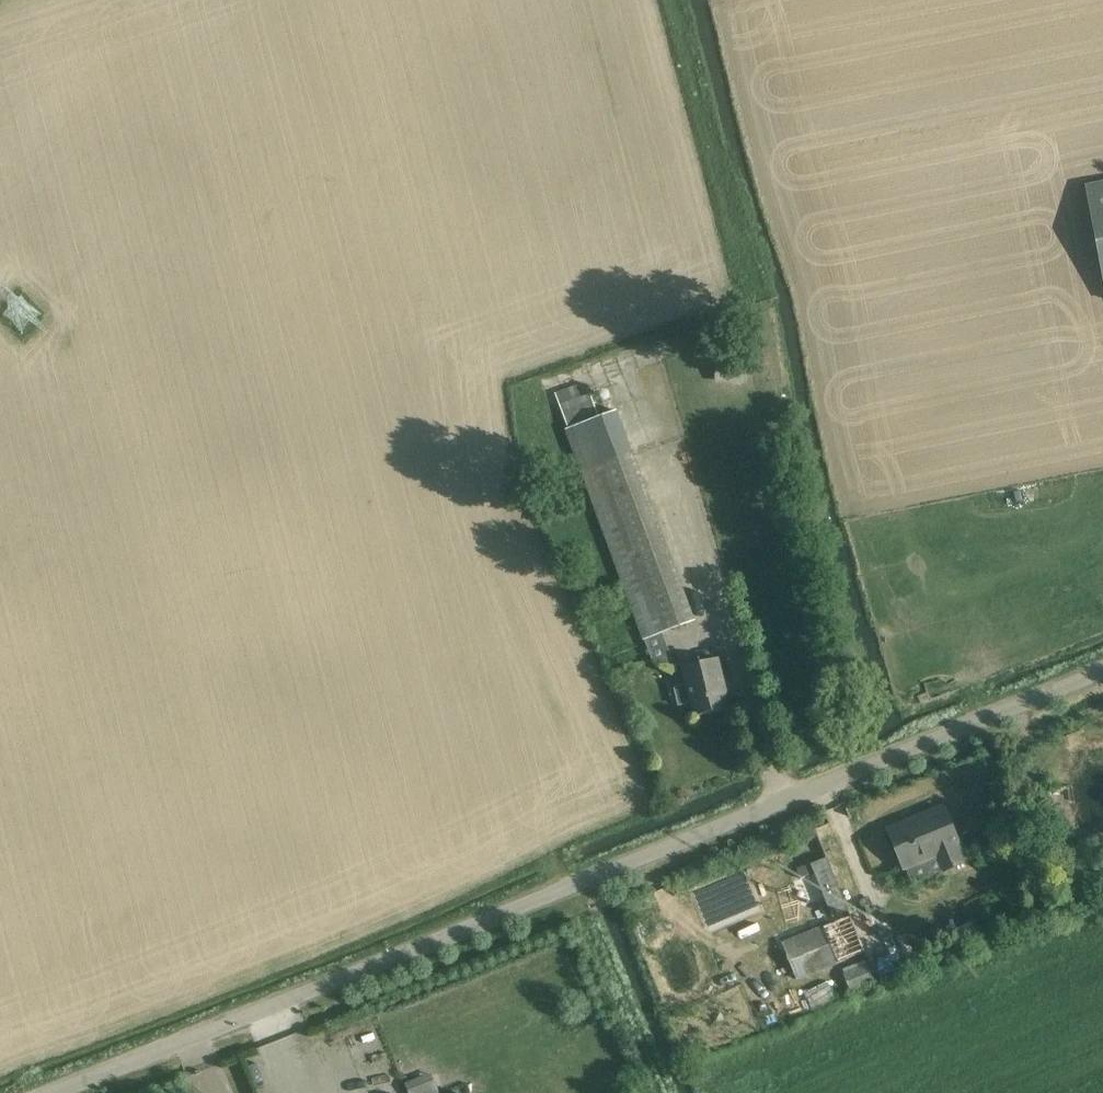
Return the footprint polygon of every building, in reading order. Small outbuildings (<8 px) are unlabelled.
[(1085,185),(1102,280),(1102,182),(1085,185)] [(577,386),(556,393),(567,425),(565,426),(580,467),(642,636),(694,617),(632,448),(616,407),(597,414),(590,395),(581,398),(577,386)] [(686,685),(673,688),(678,706),(691,703),(695,717),(731,708),(725,687),(718,656),(682,666),(686,685)] [(960,847),(943,807),(889,830),(905,869),(939,855),(945,871),(962,864),(956,849),(960,847)] [(849,911),(827,858),(811,865),(832,917),(849,911)] [(810,875),(806,867),(797,870),(801,879),(810,875)] [(1066,877),(1061,891),(1077,897),(1082,882),(1066,877)] [(865,951),(850,916),(782,944),(797,979),(865,951)] [(875,982),(868,964),(843,973),(851,992),(875,982)]
